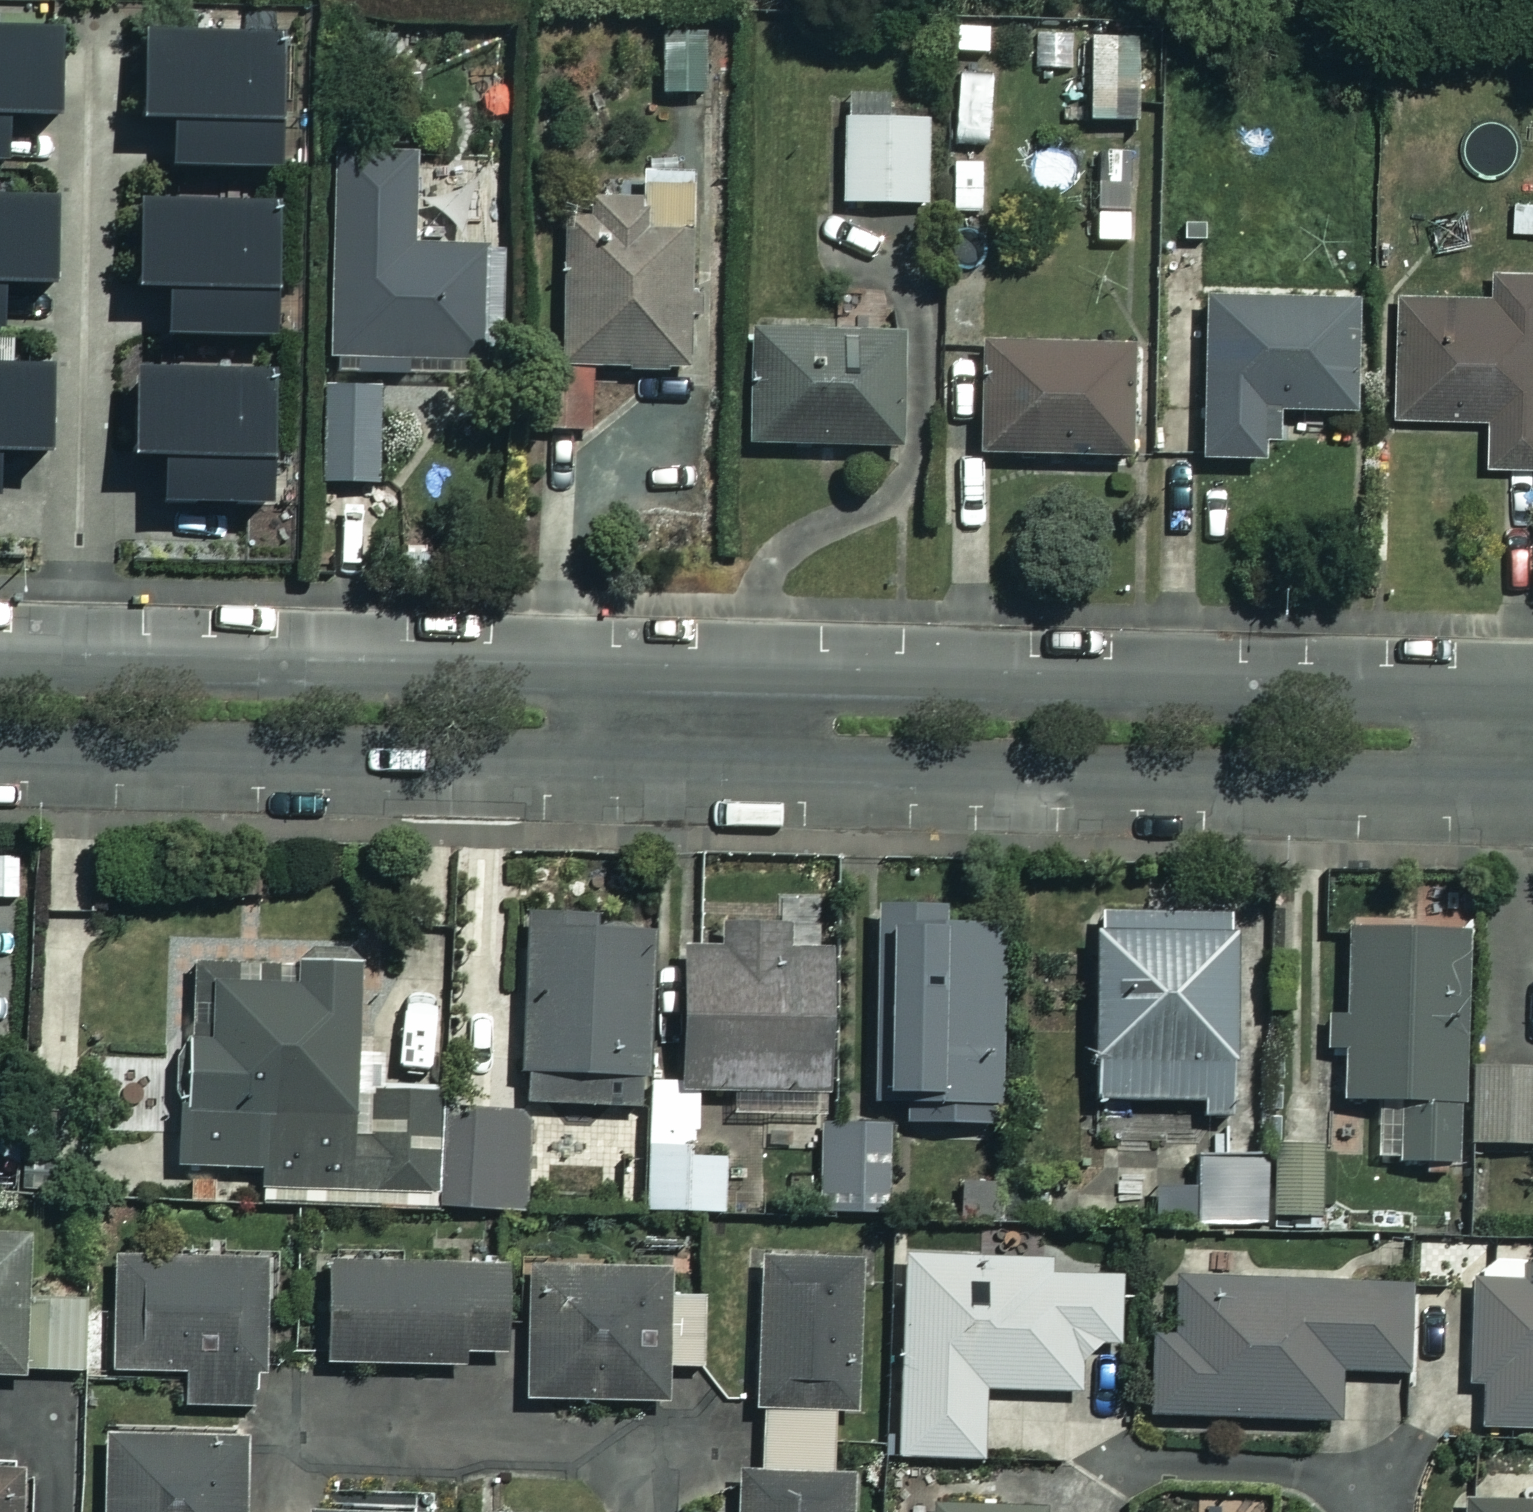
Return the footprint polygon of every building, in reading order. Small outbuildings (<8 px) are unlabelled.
[(0,32),(0,116),(39,116),(39,32),(0,32)] [(260,39),(126,42),(127,122),(147,121),(148,139),(149,170),(263,168),(260,39)] [(706,41),(657,42),(658,94),(707,93),(706,41)] [(1136,122),(1138,50),(1085,49),(1083,120),(1136,122)] [(923,124),(837,126),(838,206),(925,204),(923,124)] [(324,363),(349,363),(349,377),(408,378),(408,365),(474,367),(478,248),(412,246),(414,152),(330,149),(324,363)] [(1137,152),(1095,151),(1093,251),(1135,251),(1137,152)] [(681,371),(686,179),(637,178),(636,207),(559,205),(555,371),(526,370),(524,429),(587,431),(589,369),(681,371)] [(32,284),(33,195),(0,195),(0,284),(32,284)] [(122,288),(143,288),(143,312),(142,339),(251,341),(254,201),(123,198),(122,288)] [(1489,262),(1488,296),(1396,295),(1394,415),(1483,417),(1482,465),(1532,465),(1532,263),(1489,262)] [(1342,299),(1190,303),(1194,463),(1261,462),(1260,415),(1345,413),(1342,299)] [(896,333),(743,332),(742,446),(896,446),(896,333)] [(1123,351),(975,346),(970,455),(1119,460),(1123,351)] [(28,453),(29,369),(0,368),(0,453),(28,453)] [(115,457),(152,457),(152,498),(253,499),(254,372),(116,371),(115,457)] [(369,386),(316,388),(321,484),(374,482),(369,386)] [(779,929),(716,928),(715,951),(676,950),(672,1090),(730,1091),(730,1114),(776,1115),(777,1092),(825,1093),(830,895),(780,893),(779,929)] [(940,925),(940,910),(866,910),(865,1102),(994,1102),(994,925),(940,925)] [(1221,917),(1085,919),(1087,1101),(1223,1100),(1221,917)] [(1459,932),(1340,926),(1333,1099),(1373,1101),(1371,1163),(1449,1166),(1459,932)] [(637,929),(521,929),(520,1106),(637,1106),(637,929)] [(422,1191),(425,1141),(401,1140),(402,1122),(367,1120),(368,1093),(341,1092),(348,971),(184,964),(171,1176),(422,1191)] [(1470,1070),(1473,1145),(1532,1143),(1532,1068),(1470,1070)] [(691,1145),(692,1095),(646,1094),(644,1144),(691,1145)] [(521,1115),(445,1114),(443,1208),(519,1210),(521,1115)] [(880,1126),(812,1126),(813,1212),(880,1212),(880,1126)] [(1312,1217),(1313,1149),(1269,1149),(1268,1216),(1312,1217)] [(721,1157),(644,1156),(643,1212),(721,1213),(721,1157)] [(0,1235),(0,1374),(84,1373),(84,1302),(18,1302),(17,1235),(0,1235)] [(826,1480),(827,1410),(850,1410),(851,1257),(753,1256),(752,1479),(730,1479),(729,1511),(843,1511),(844,1480),(826,1480)] [(1046,1261),(898,1256),(892,1456),(977,1459),(979,1389),(1073,1392),(1074,1345),(1113,1346),(1116,1278),(1046,1276),(1046,1261)] [(255,1257),(107,1257),(107,1371),(181,1371),(181,1408),(255,1408),(255,1257)] [(497,1266),(319,1268),(320,1366),(498,1365),(497,1266)] [(658,1269),(522,1268),(520,1400),(659,1402),(659,1366),(702,1367),(703,1299),(657,1298),(658,1269)] [(1466,1273),(1461,1382),(1475,1383),(1473,1426),(1532,1429),(1532,1276),(1466,1273)] [(1401,1286),(1170,1279),(1168,1332),(1147,1332),(1144,1415),(1331,1421),(1332,1371),(1399,1373),(1401,1286)] [(228,1439),(96,1441),(97,1511),(229,1511),(228,1439)] [(20,1467),(0,1466),(0,1511),(18,1511),(20,1467)]
